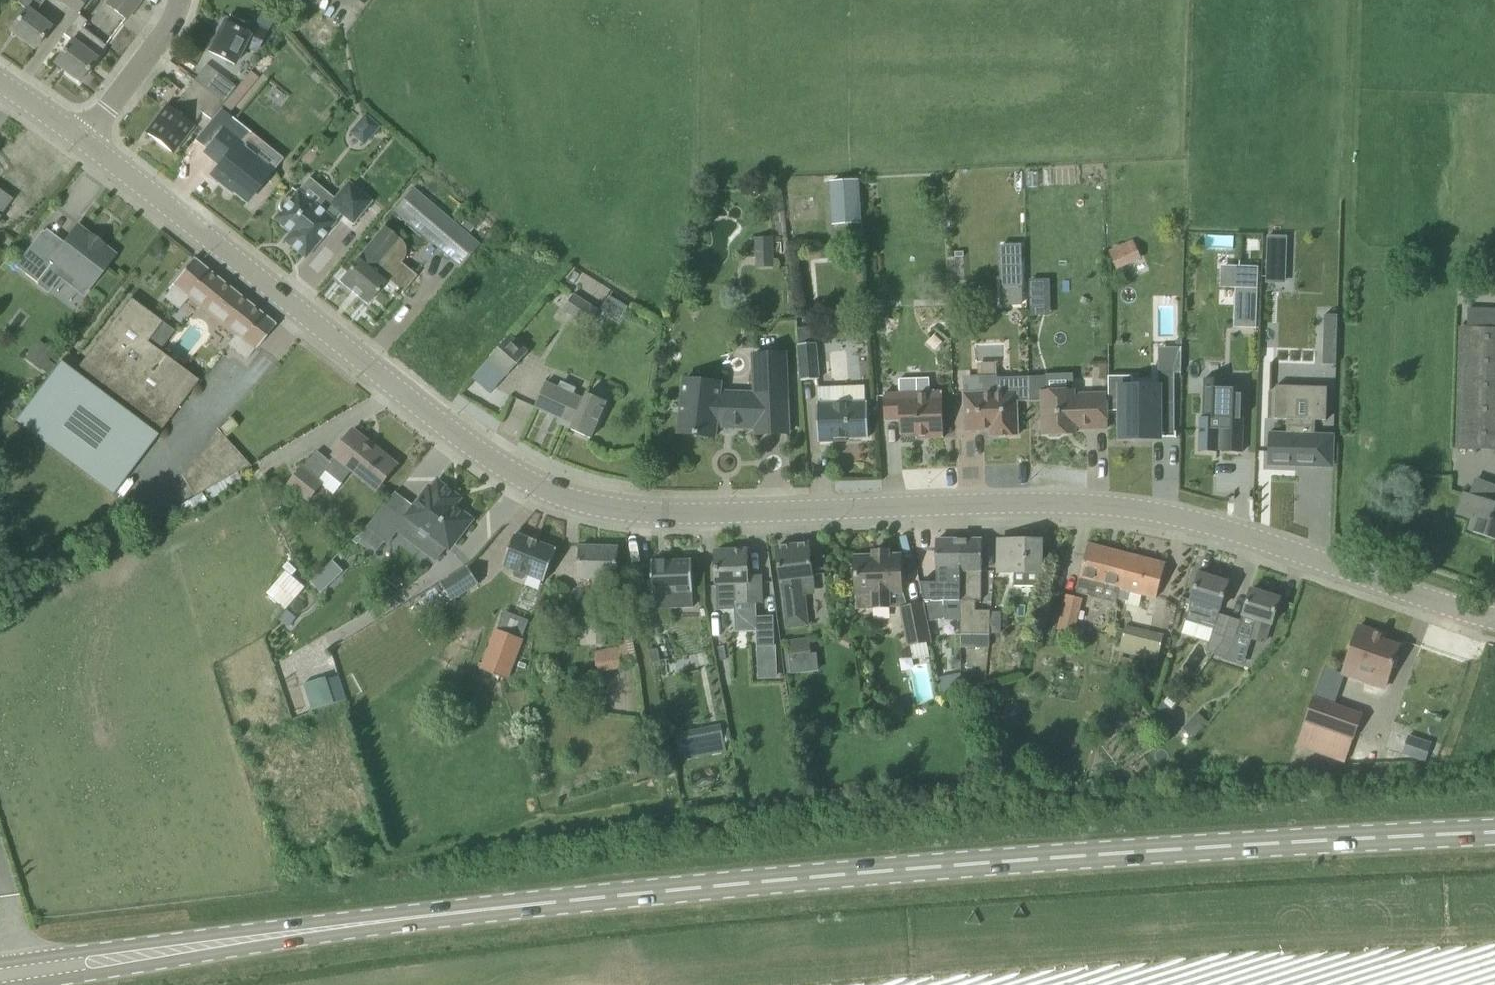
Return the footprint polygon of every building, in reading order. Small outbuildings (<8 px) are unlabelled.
[(26,8),(9,30),(34,49),(50,27),(33,13),(43,0),(18,0),(17,1),(26,8)] [(78,11),(86,0),(63,0),(78,11)] [(140,0),(109,0),(106,4),(110,7),(126,19),(136,6),(140,0)] [(64,34),(71,39),(53,63),(54,64),(54,63),(78,81),(77,82),(78,82),(79,81),(78,80),(85,71),(86,72),(96,58),(105,46),(105,45),(81,27),(86,21),(79,15),(64,34)] [(251,22),(245,33),(223,22),(208,51),(234,64),(243,46),(257,53),(268,31),(251,22)] [(206,64),(193,81),(222,104),(237,88),(222,76),(206,64)] [(211,118),(222,104),(193,81),(172,109),(166,105),(155,120),(157,121),(147,134),(170,151),(180,138),(182,140),(194,123),(193,121),(201,110),(211,118)] [(368,139),(379,126),(365,114),(354,127),(368,139)] [(273,168),(223,129),(204,152),(220,164),(210,175),(231,192),(233,190),(247,201),(273,168)] [(859,180),(830,181),(832,225),(862,224),(859,180)] [(305,258),(341,213),(354,224),(373,201),(349,181),(323,212),(298,190),(291,198),(280,200),(280,212),(274,219),(290,232),(283,240),(305,258)] [(409,189),(393,209),(458,264),(475,244),(409,189)] [(11,199),(0,191),(0,214),(11,199)] [(471,213),(461,225),(469,232),(479,221),(471,213)] [(42,230),(15,266),(38,284),(37,285),(47,293),(60,278),(83,296),(115,255),(100,243),(98,245),(90,238),(92,237),(76,225),(61,245),(42,230)] [(399,239),(384,226),(339,281),(367,304),(387,280),(402,292),(417,275),(389,252),(399,239)] [(773,236),(754,237),(755,267),(774,266),(773,236)] [(1267,236),(1265,283),(1286,283),(1287,237),(1267,236)] [(793,280),(810,280),(809,244),(792,245),(793,280)] [(1021,245),(1000,245),(1001,287),(1022,286),(1021,245)] [(1117,270),(1130,264),(1122,246),(1108,252),(1117,270)] [(193,258),(180,274),(173,282),(175,283),(164,297),(179,309),(190,295),(215,315),(234,291),(193,258)] [(1050,280),(1029,280),(1030,297),(1050,297),(1050,280)] [(1236,327),(1257,328),(1259,288),(1237,287),(1236,327)] [(234,291),(215,315),(237,333),(228,344),(246,359),(255,348),(256,348),(275,324),(234,291)] [(575,293),(564,309),(589,325),(600,309),(575,293)] [(70,376),(74,371),(157,434),(198,380),(159,350),(173,331),(162,322),(162,321),(130,297),(80,364),(65,353),(55,365),(70,376)] [(885,310),(874,310),(875,325),(889,324),(888,309),(885,310)] [(866,315),(852,316),(853,329),(867,328),(866,315)] [(1338,324),(1324,324),(1323,353),(1337,354),(1338,324)] [(819,378),(814,327),(798,328),(799,344),(797,344),(801,380),(819,378)] [(1468,327),(1459,327),(1455,449),(1494,450),(1494,327),(1468,327)] [(507,376),(528,351),(510,336),(489,360),(507,376)] [(38,340),(25,358),(42,372),(56,355),(38,340)] [(685,377),(681,413),(679,433),(715,437),(716,427),(757,428),(756,434),(789,433),(786,351),(754,353),(755,393),(720,392),(721,381),(685,377)] [(1175,412),(1175,372),(1158,373),(1158,388),(1136,388),(1136,387),(1132,387),(1132,378),(1116,378),(1116,376),(1109,376),(1109,411),(1110,411),(1110,410),(1121,410),(1121,438),(1137,438),(1137,434),(1143,434),(1160,434),(1160,412),(1175,412)] [(1018,435),(1017,402),(1031,401),(1030,377),(998,378),(998,375),(964,376),(964,397),(965,430),(990,430),(990,436),(1018,435)] [(899,379),(900,393),(884,393),(885,420),(900,420),(900,435),(916,434),(916,439),(944,438),(942,391),(930,392),(929,378),(899,379)] [(1223,419),(1222,452),(1242,452),(1244,389),(1224,388),(1224,379),(1204,379),(1203,419),(1223,419)] [(559,387),(546,382),(535,407),(574,424),(572,430),(591,438),(607,401),(588,393),(586,399),(574,394),(577,388),(561,381),(559,387)] [(1327,387),(1306,387),(1306,399),(1276,398),(1275,419),(1287,419),(1287,433),(1275,433),(1269,433),(1268,465),(1296,466),(1296,463),(1303,463),(1303,467),(1319,467),(1320,434),(1315,434),(1315,420),(1326,421),(1327,387)] [(1074,390),(1042,391),(1043,435),(1048,435),(1050,437),(1059,437),(1061,434),(1066,434),(1066,429),(1107,428),(1106,393),(1074,394),(1074,390)] [(869,437),(867,401),(817,403),(818,442),(847,441),(847,438),(869,437)] [(219,427),(226,435),(236,425),(229,418),(219,427)] [(181,475),(194,496),(249,465),(217,429),(181,475)] [(352,469),(377,490),(397,465),(354,430),(334,455),(336,457),(332,462),(317,451),(304,467),(303,465),(287,484),(309,502),(325,484),(319,478),(326,470),(341,482),(352,469)] [(109,462),(134,508),(167,490),(142,444),(109,462)] [(429,487),(407,517),(430,534),(420,547),(437,560),(447,547),(450,549),(473,520),(455,506),(461,498),(438,481),(432,489),(429,487)] [(1465,494),(1458,513),(1474,519),(1470,529),(1494,538),(1494,485),(1492,484),(1486,502),(1470,496),(1465,494)] [(378,550),(385,540),(388,542),(404,521),(384,506),(367,527),(360,537),(378,550)] [(544,581),(557,549),(516,533),(503,565),(515,570),(513,574),(515,578),(522,581),(526,579),(528,575),(544,581)] [(961,582),(961,540),(938,540),(938,584),(922,584),(930,623),(948,619),(948,600),(958,600),(958,582),(961,582)] [(958,582),(958,600),(961,600),(961,648),(989,648),(989,634),(990,634),(990,633),(990,611),(976,611),(976,600),(982,600),(982,571),(982,540),(961,540),(961,582),(958,582)] [(1040,573),(1041,573),(1041,540),(999,540),(999,572),(1014,572),(1014,586),(1040,586),(1040,573)] [(814,589),(813,577),(809,544),(777,548),(781,581),(783,581),(789,628),(810,626),(805,590),(814,589)] [(1118,599),(1119,599),(1130,554),(1088,544),(1079,578),(1080,578),(1076,593),(1117,603),(1118,599)] [(581,546),(580,578),(595,578),(595,611),(597,612),(597,645),(615,645),(615,642),(618,642),(618,639),(629,637),(629,618),(615,618),(617,547),(581,546)] [(748,576),(748,570),(747,550),(715,551),(717,584),(718,609),(736,609),(736,603),(762,602),(761,576),(748,576)] [(889,594),(902,594),(901,555),(889,555),(889,551),(878,551),(873,551),(873,556),(855,556),(856,577),(853,577),(853,591),(856,591),(857,595),(858,608),(890,607),(889,594)] [(1166,563),(1130,554),(1119,599),(1127,601),(1129,591),(1157,598),(1166,563)] [(692,558),(652,560),(652,564),(653,588),(654,608),(694,606),(692,558)] [(334,559),(322,570),(333,581),(344,571),(334,559)] [(468,566),(441,583),(452,600),(479,583),(468,566)] [(1222,648),(1230,617),(1219,613),(1228,583),(1199,574),(1185,620),(1199,624),(1200,621),(1216,625),(1213,635),(1208,650),(1214,652),(1217,654),(1222,648)] [(1238,633),(1251,637),(1264,641),(1269,624),(1272,625),(1280,598),(1251,590),(1242,620),(1239,631),(1238,633)] [(1058,629),(1074,633),(1082,598),(1066,594),(1058,629)] [(930,656),(927,642),(931,641),(923,603),(908,606),(907,607),(914,645),(911,645),(914,659),(930,656)] [(1001,611),(990,611),(990,633),(1001,633),(1001,611)] [(773,615),(756,616),(757,647),(775,646),(773,615)] [(1238,633),(1239,631),(1242,620),(1230,617),(1222,648),(1217,654),(1224,659),(1236,641),(1238,633)] [(1158,660),(1164,633),(1125,625),(1120,652),(1158,660)] [(1384,690),(1393,664),(1399,645),(1382,640),(1384,634),(1359,626),(1343,675),(1384,690)] [(508,680),(523,639),(497,629),(482,670),(508,680)] [(633,636),(629,637),(618,639),(618,642),(619,647),(596,651),(599,672),(623,668),(623,667),(638,664),(633,636)] [(811,639),(786,640),(787,646),(784,646),(787,674),(795,674),(793,659),(813,658),(811,639)] [(1123,657),(1119,674),(1134,678),(1138,661),(1123,657)] [(953,693),(949,676),(938,678),(942,695),(953,693)] [(1316,696),(1306,725),(1351,742),(1362,713),(1337,704),(1316,696)] [(1162,701),(1155,711),(1164,721),(1173,709),(1172,709),(1164,702),(1162,701)] [(1194,738),(1209,722),(1198,712),(1183,729),(1194,738)] [(723,727),(700,730),(704,758),(728,754),(723,727)] [(1402,754),(1417,753),(1429,753),(1432,742),(1408,734),(1402,754)] [(516,735),(505,738),(509,750),(520,746),(516,735)]
